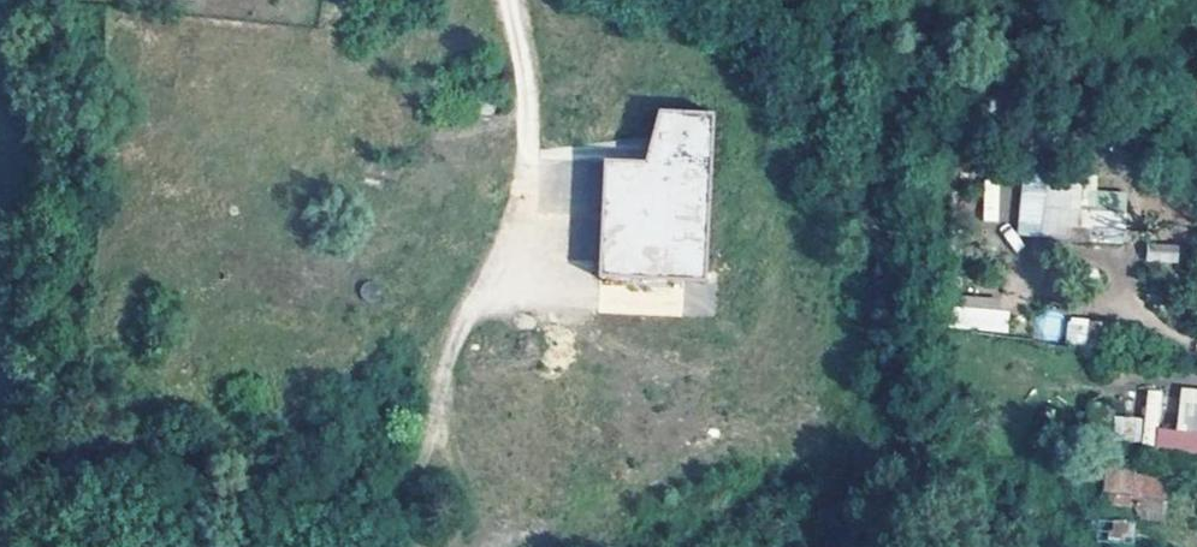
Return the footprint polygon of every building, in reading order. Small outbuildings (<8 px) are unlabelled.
[(602,172),(596,283),(704,288),(711,119),(660,117),(645,174),(602,172)] [(985,180),(982,220),(996,221),(999,181),(985,180)] [(1022,180),(1017,233),(1086,239),(1087,227),(1109,228),(1110,207),(1126,209),(1127,189),(1022,180)] [(1146,262),(1180,262),(1180,243),(1146,243),(1146,262)] [(955,329),(1006,330),(1006,296),(955,296),(955,329)] [(1040,312),(1036,337),(1058,340),(1062,316),(1040,312)] [(1063,340),(1085,346),(1092,320),(1069,314),(1063,340)] [(1180,386),(1176,427),(1159,426),(1163,391),(1148,389),(1144,420),(1124,418),(1121,442),(1196,450),(1196,388),(1180,386)] [(1137,519),(1165,519),(1165,472),(1104,471),(1104,504),(1137,504),(1137,519)] [(1129,540),(1131,523),(1111,520),(1108,537),(1129,540)]
